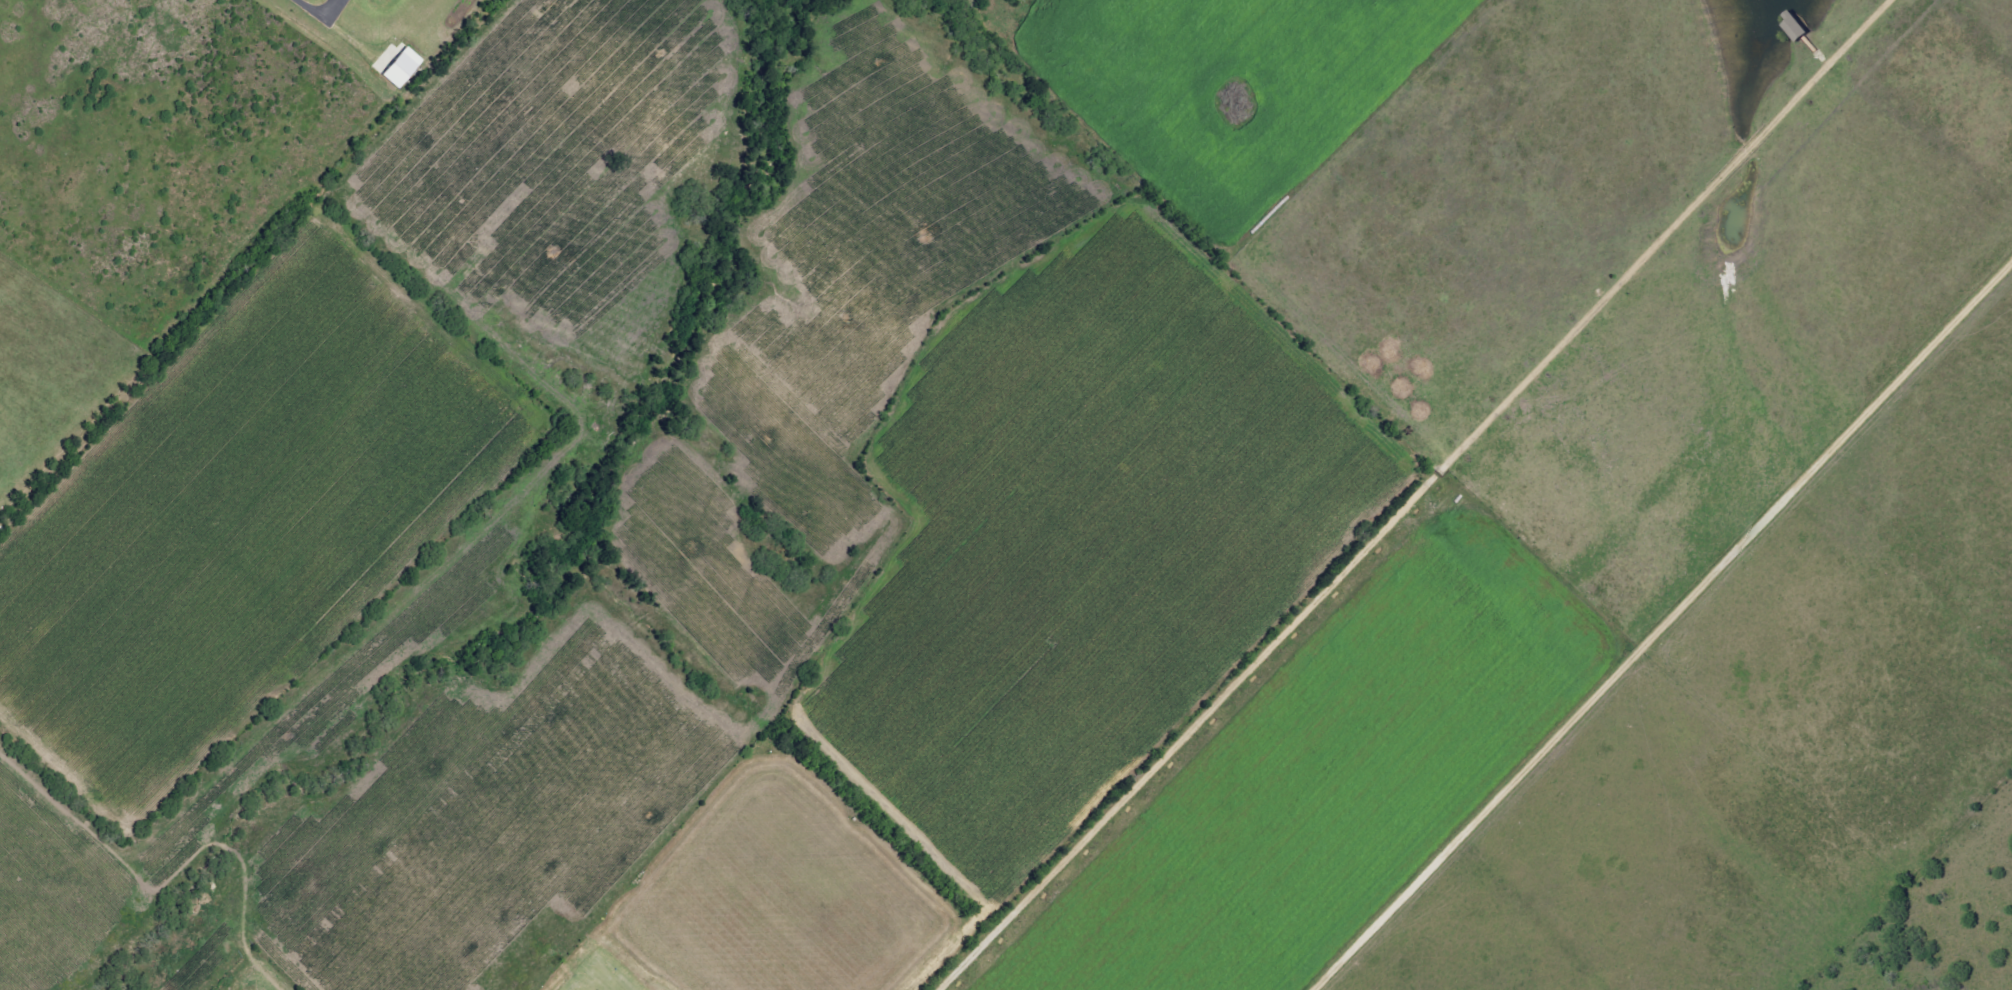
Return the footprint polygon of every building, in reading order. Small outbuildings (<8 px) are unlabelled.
[(1799,41),(1810,32),(1791,10),(1781,18),(1799,41)] [(380,74),(395,88),(421,61),(406,46),(380,74)]
